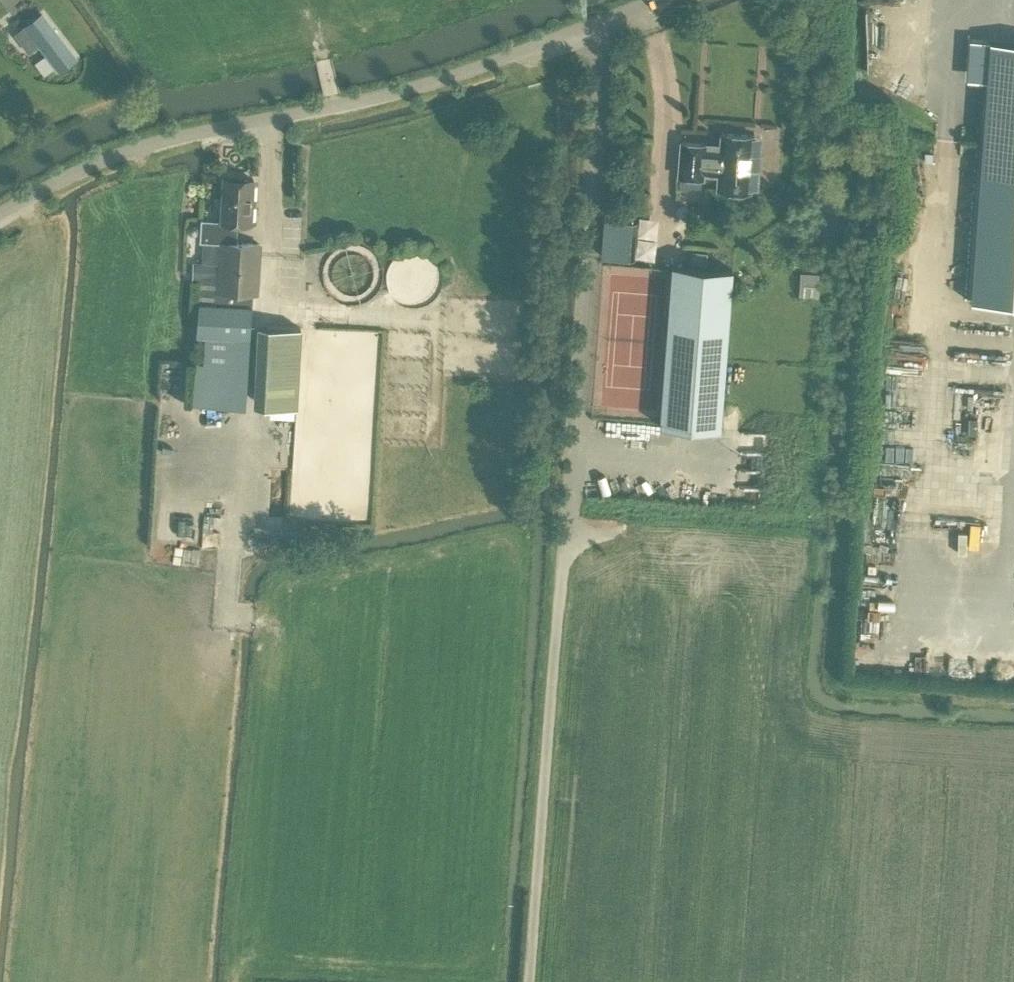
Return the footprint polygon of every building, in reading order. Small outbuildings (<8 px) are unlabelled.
[(42,13),(17,33),(28,48),(38,41),(58,67),(74,55),(42,13)] [(989,40),(986,81),(970,301),(1013,304),(1013,41),(989,40)] [(721,144),(705,143),(681,141),(678,176),(702,178),(703,172),(718,173),(717,187),(749,190),(751,168),(755,168),(758,166),(759,158),(756,156),(752,155),(753,135),(721,132),(721,144)] [(220,241),(219,263),(193,261),(192,278),(201,279),(198,334),(250,337),(252,292),(258,293),(260,243),(236,242),(237,222),(251,223),(253,179),(223,177),(221,220),(201,219),(200,240),(220,241)] [(671,264),(659,425),(720,429),(732,269),(671,264)] [(801,271),(800,293),(818,294),(819,272),(801,271)] [(298,407),(301,326),(267,325),(264,405),(298,407)] [(247,390),(251,338),(205,335),(203,366),(228,367),(227,389),(247,390)] [(174,538),(205,539),(206,506),(193,505),(193,499),(176,498),(174,538)]
